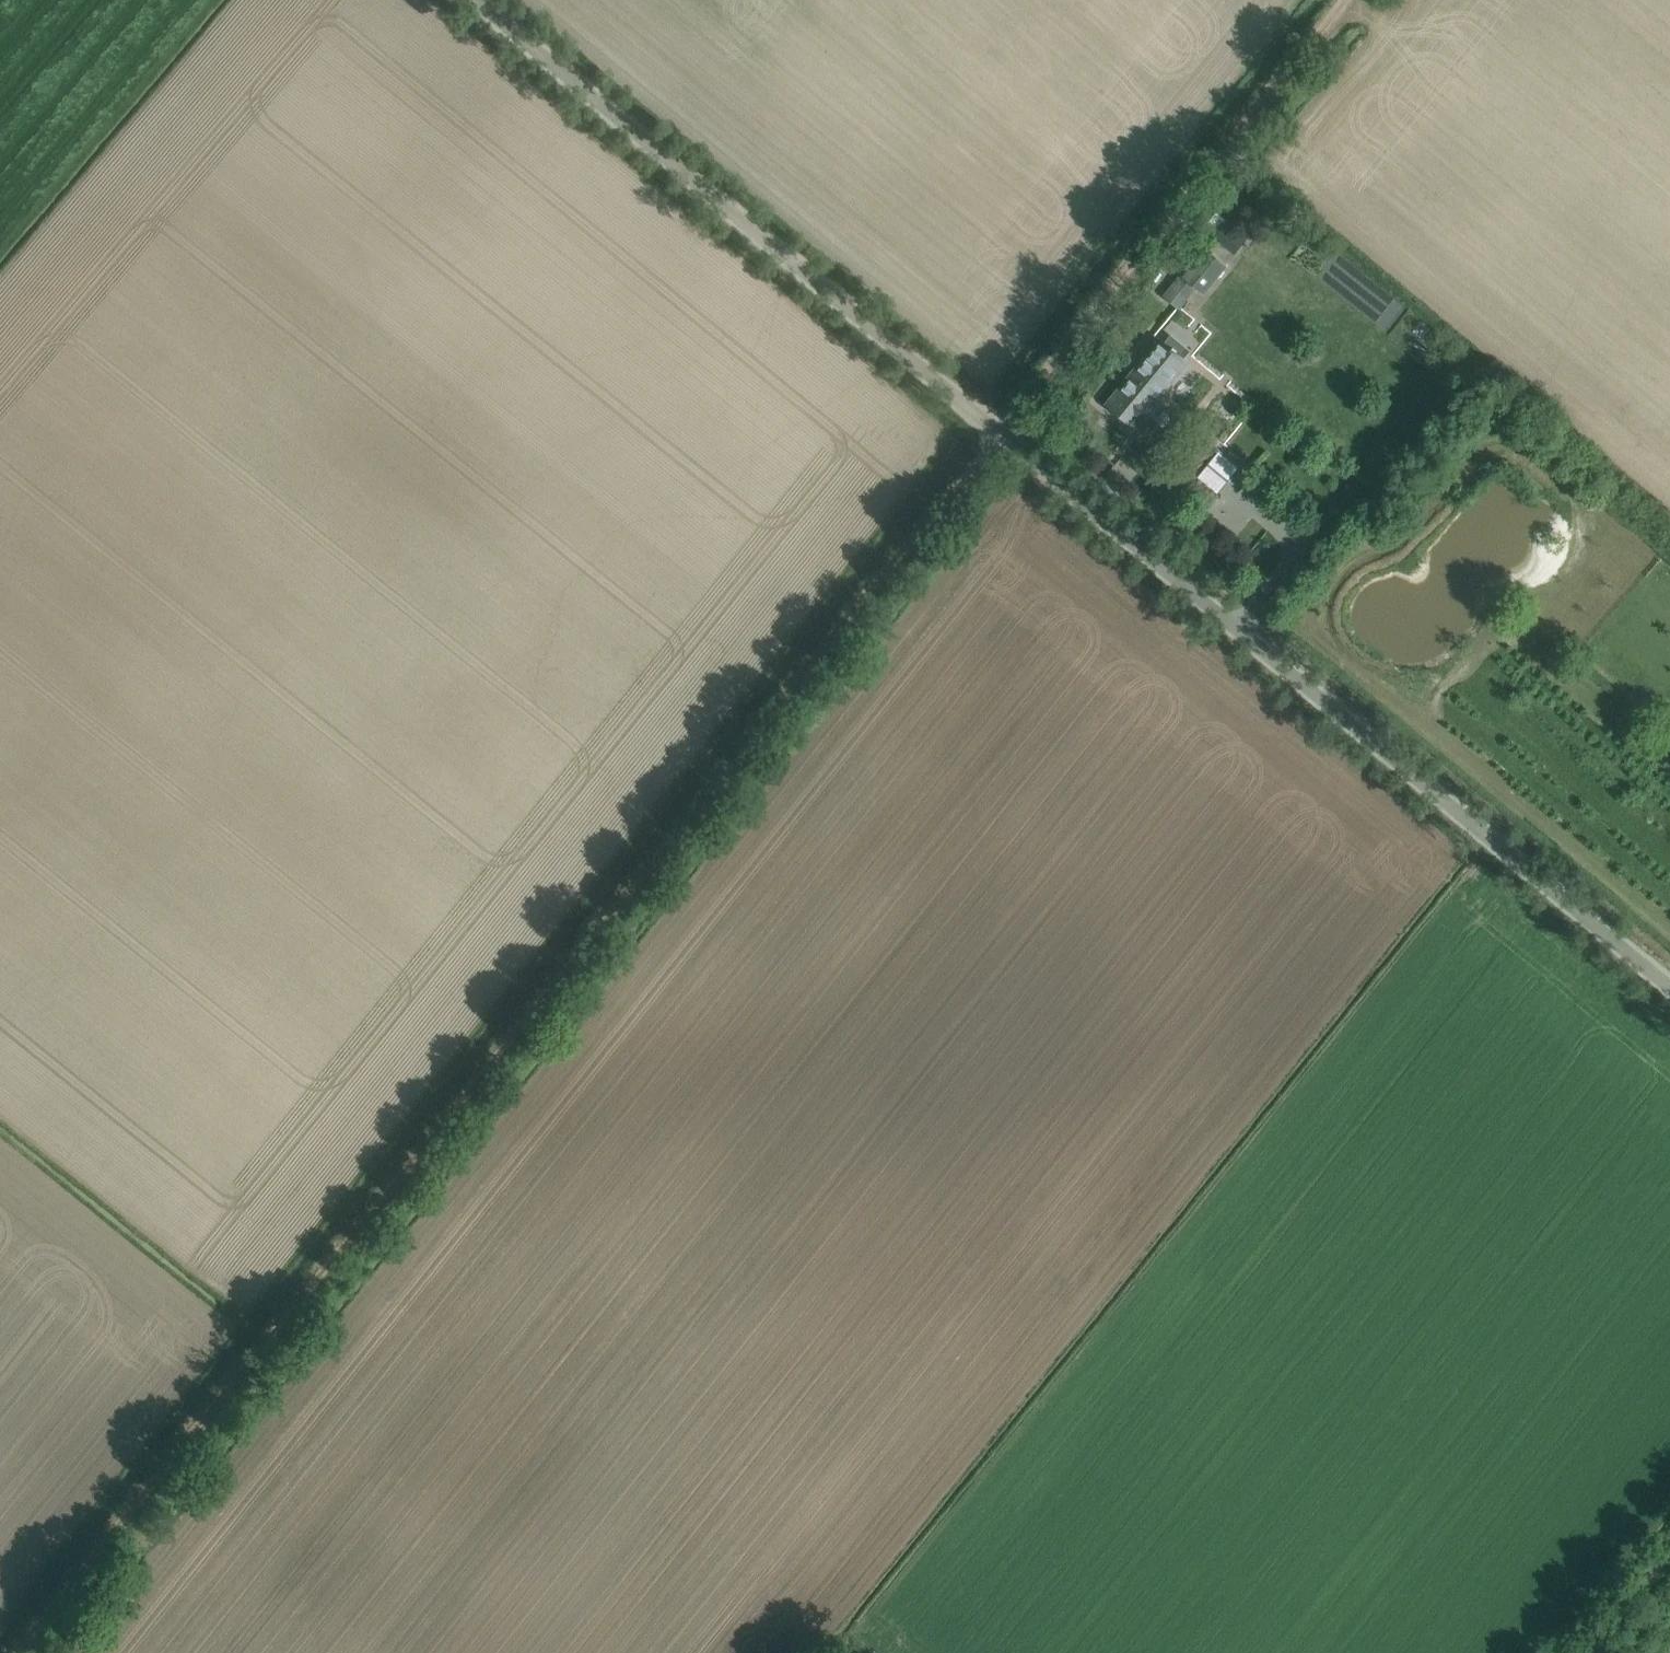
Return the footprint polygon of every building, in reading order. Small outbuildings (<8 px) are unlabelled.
[(1227,221),(1212,238),(1233,255),(1248,238),(1227,221)] [(1180,307),(1197,287),(1205,294),(1228,266),(1206,248),(1183,276),(1182,275),(1166,295),(1180,307)] [(1186,361),(1177,353),(1160,339),(1108,404),(1130,422),(1132,420),(1159,443),(1177,421),(1154,401),(1186,361)]
